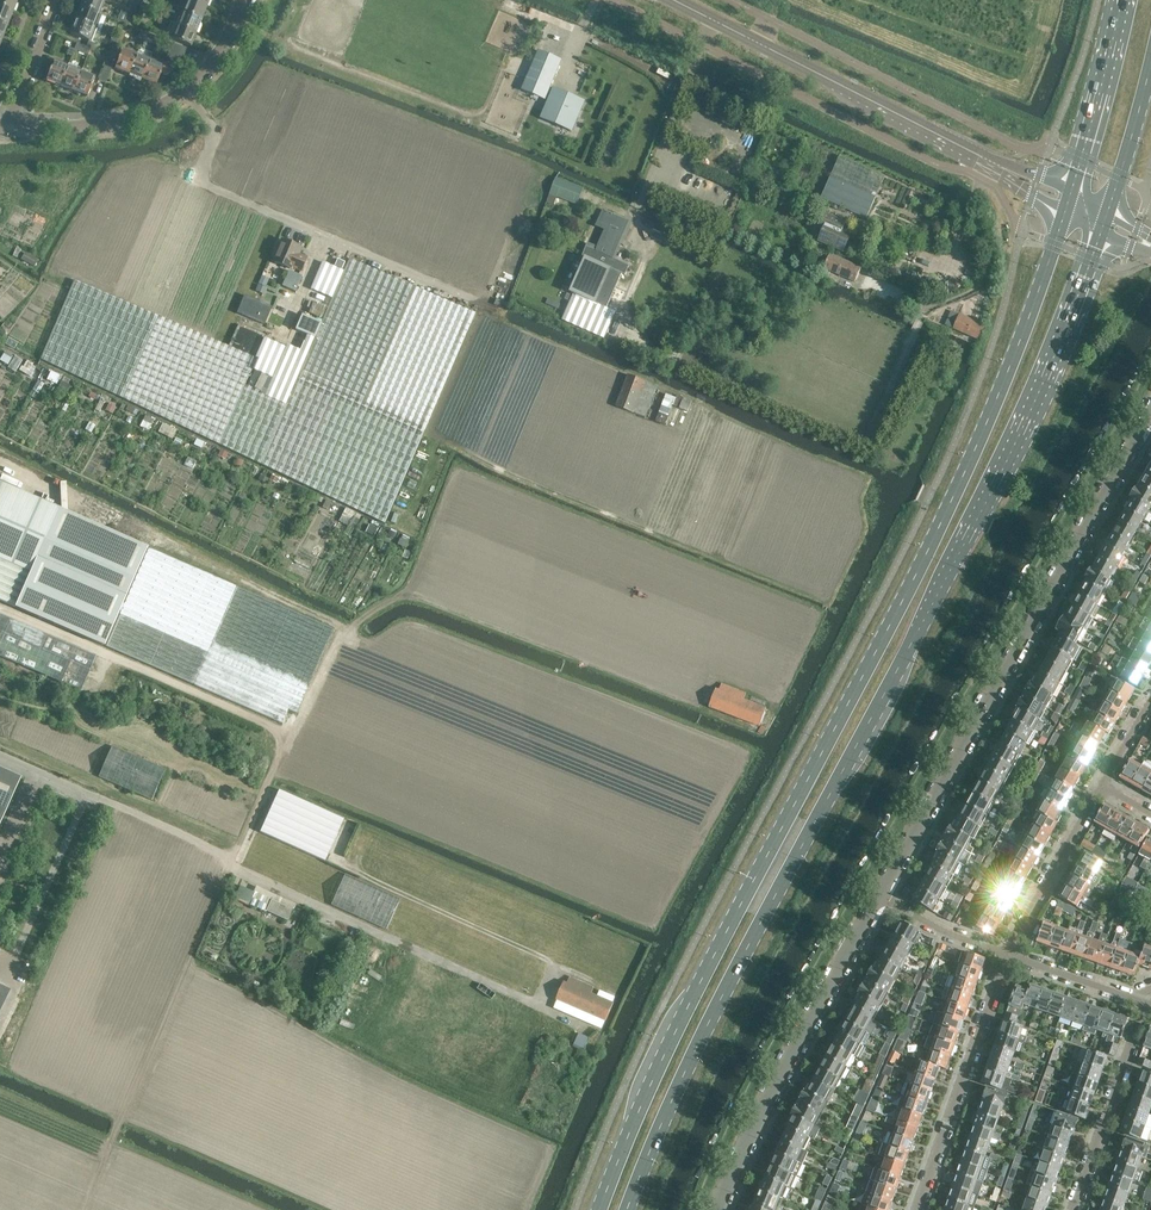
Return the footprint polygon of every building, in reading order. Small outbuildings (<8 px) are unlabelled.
[(14,10),(18,0),(0,0),(0,5),(14,10)] [(103,0),(83,0),(81,6),(100,14),(106,1),(103,0)] [(193,0),(187,0),(182,11),(202,19),(207,6),(193,0)] [(142,2),(139,9),(144,12),(147,4),(142,2)] [(0,5),(0,20),(9,23),(14,10),(0,5)] [(107,17),(100,14),(81,6),(75,20),(102,30),(107,17)] [(139,9),(136,16),(141,19),(144,12),(139,9)] [(202,19),(182,11),(177,24),(197,32),(202,19)] [(0,20),(0,35),(3,36),(9,23),(0,20)] [(75,20),(70,34),(90,42),(97,44),(102,30),(75,20)] [(165,36),(171,38),(191,46),(197,32),(177,24),(170,21),(165,36)] [(143,39),(147,41),(156,44),(159,37),(145,32),(143,39)] [(187,48),(173,43),(170,49),(184,55),(187,48)] [(131,52),(123,49),(115,69),(129,74),(137,55),(138,51),(132,48),(131,52)] [(170,50),(167,56),(182,62),(184,55),(170,49),(170,50)] [(138,51),(137,55),(129,74),(142,80),(152,56),(138,51)] [(560,59),(540,51),(524,91),(543,99),(560,59)] [(152,56),(142,80),(156,85),(160,74),(164,63),(165,61),(152,56)] [(164,63),(175,67),(179,69),(182,62),(167,56),(165,61),(164,63)] [(69,67),(54,61),(46,80),(61,86),(69,67)] [(106,63),(99,80),(106,83),(113,65),(106,63)] [(165,76),(173,73),(175,67),(164,63),(160,74),(165,76)] [(82,72),(69,67),(61,86),(74,92),(82,72)] [(82,72),(74,92),(87,97),(95,77),(82,72)] [(577,97),(555,88),(545,112),(542,119),(570,131),(583,100),(577,97)] [(839,156),(821,198),(867,218),(885,176),(839,156)] [(556,177),(550,194),(547,202),(554,205),(558,197),(578,204),(584,188),(556,177)] [(734,197),(736,190),(709,179),(706,185),(734,197)] [(582,256),(585,258),(622,274),(626,275),(630,265),(612,257),(628,220),(618,216),(618,215),(603,208),(596,224),(611,231),(602,253),(587,246),(582,256)] [(824,213),(818,227),(823,229),(819,240),(843,251),(851,234),(842,229),(841,227),(839,227),(842,221),(824,213)] [(656,222),(653,229),(665,234),(668,228),(656,222)] [(670,234),(668,238),(681,244),(683,240),(670,234)] [(281,241),(273,259),(274,262),(276,262),(272,271),(284,276),(287,267),(290,268),(293,267),(300,249),(299,246),(284,240),(281,241)] [(18,253),(22,256),(29,248),(24,245),(18,253)] [(25,258),(39,267),(43,260),(30,251),(25,258)] [(861,267),(831,254),(824,268),(822,274),(830,278),(833,272),(855,281),(861,267)] [(266,339),(257,358),(425,431),(476,313),(349,258),(343,271),(342,270),(346,262),(337,258),(334,267),(322,262),(311,289),(332,298),(306,357),(285,347),(266,339)] [(622,274),(585,258),(571,292),(574,293),(607,308),(622,274)] [(302,276),(289,270),(282,286),(295,292),(302,276)] [(262,275),(258,284),(266,287),(269,279),(262,275)] [(70,289),(40,359),(385,523),(425,431),(257,358),(74,280),(70,289)] [(267,288),(266,287),(258,284),(256,291),(265,295),(267,288)] [(607,308),(574,293),(562,320),(605,338),(616,312),(607,308)] [(272,307),(250,298),(242,315),(264,325),(272,307)] [(308,312),(323,318),(324,315),(322,314),(326,305),(313,300),(308,312)] [(506,304),(496,300),(495,304),(495,305),(503,308),(504,309),(506,304)] [(980,340),(987,326),(960,314),(952,311),(946,325),(953,328),(980,340)] [(5,344),(16,349),(19,341),(8,337),(5,344)] [(11,365),(15,356),(6,353),(2,361),(11,365)] [(25,360),(16,356),(11,369),(19,373),(25,360)] [(34,362),(28,359),(26,365),(23,364),(21,368),(30,372),(31,371),(37,374),(40,367),(33,363),(34,362)] [(50,370),(43,367),(40,374),(46,377),(50,370)] [(60,373),(50,369),(50,370),(46,377),(56,381),(60,373)] [(628,374),(616,405),(635,413),(646,417),(658,387),(646,382),(647,381),(628,374)] [(68,382),(66,381),(60,378),(55,388),(63,392),(68,382)] [(687,412),(693,402),(677,395),(675,398),(666,394),(656,421),(666,425),(673,407),(687,412)] [(107,413),(109,407),(103,404),(101,410),(107,413)] [(136,410),(126,405),(124,409),(134,414),(136,410)] [(151,419),(143,415),(141,420),(148,424),(151,419)] [(174,429),(161,422),(156,432),(163,435),(165,431),(172,434),(174,429)] [(90,423),(86,429),(91,432),(95,425),(90,423)] [(204,443),(196,439),(194,444),(201,448),(204,443)] [(227,452),(219,449),(216,455),(224,458),(227,452)] [(195,461),(185,457),(182,465),(192,468),(195,461)] [(243,461),(236,457),(233,464),(240,467),(243,461)] [(259,469),(252,465),(249,470),(256,474),(259,469)] [(1143,477),(1138,485),(1150,492),(1150,476),(1145,472),(1145,473),(1147,474),(1145,478),(1143,477)] [(15,607),(59,508),(0,482),(0,600),(15,607)] [(1131,496),(1150,508),(1150,492),(1138,485),(1140,486),(1138,490),(1136,488),(1131,496)] [(415,490),(406,486),(402,493),(411,498),(415,490)] [(316,495),(309,492),(307,497),(314,500),(316,495)] [(1127,509),(1126,510),(1144,520),(1150,508),(1131,496),(1131,497),(1133,498),(1130,503),(1129,502),(1125,508),(1127,509)] [(327,509),(330,502),(325,499),(322,507),(327,509)] [(105,646),(148,548),(59,508),(15,607),(105,646)] [(360,516),(345,508),(341,517),(348,521),(346,526),(353,530),(356,525),(360,516)] [(1120,521),(1120,522),(1137,532),(1144,520),(1126,510),(1123,515),(1122,514),(1119,520),(1120,521)] [(1115,526),(1112,532),(1113,533),(1113,534),(1130,544),(1137,532),(1120,522),(1117,527),(1115,526)] [(377,529),(368,525),(365,532),(373,537),(377,529)] [(395,533),(389,530),(387,536),(393,539),(395,533)] [(1111,534),(1107,540),(1109,541),(1106,546),(1124,556),(1130,544),(1113,534),(1112,535),(1111,534)] [(401,539),(399,538),(397,545),(405,548),(407,545),(411,547),(415,540),(409,538),(403,535),(401,539)] [(388,547),(382,544),(379,550),(385,553),(388,547)] [(297,713),(334,629),(150,545),(106,646),(282,723),(288,709),(297,713)] [(1101,552),(1102,553),(1100,558),(1117,568),(1124,556),(1106,546),(1105,545),(1101,552)] [(1147,562),(1150,556),(1146,553),(1143,559),(1147,562)] [(1098,558),(1094,564),(1096,565),(1093,569),(1110,579),(1117,568),(1100,558),(1099,559),(1098,558)] [(1088,578),(1086,582),(1104,592),(1109,595),(1115,583),(1110,580),(1110,579),(1091,569),(1087,577),(1088,578)] [(1144,584),(1148,577),(1143,575),(1139,582),(1144,584)] [(1082,589),(1079,594),(1097,604),(1104,592),(1086,582),(1086,583),(1084,582),(1081,588),(1082,589)] [(1119,600),(1123,603),(1130,591),(1126,589),(1119,600)] [(1076,601),(1073,606),(1090,616),(1093,617),(1095,613),(1093,612),(1097,604),(1079,594),(1079,595),(1077,594),(1074,600),(1076,601)] [(1119,610),(1123,603),(1119,600),(1115,608),(1119,610)] [(1069,613),(1066,618),(1084,628),(1090,616),(1073,606),(1072,607),(1071,606),(1067,612),(1069,613)] [(81,690),(97,654),(0,613),(0,655),(81,690)] [(1143,623),(1150,628),(1150,621),(1146,618),(1145,619),(1139,615),(1137,620),(1143,623)] [(1062,633),(1060,636),(1074,644),(1076,641),(1080,643),(1087,630),(1064,617),(1057,631),(1062,633)] [(1141,627),(1140,628),(1147,632),(1144,637),(1150,641),(1150,628),(1143,623),(1137,620),(1134,624),(1141,627)] [(1131,643),(1150,655),(1150,641),(1144,637),(1141,642),(1134,638),(1134,639),(1128,635),(1125,640),(1131,643)] [(1074,644),(1060,636),(1059,637),(1057,636),(1054,642),(1056,643),(1053,648),(1073,659),(1079,647),(1074,644)] [(1129,647),(1129,648),(1135,652),(1132,657),(1148,666),(1150,661),(1150,655),(1131,643),(1125,640),(1120,637),(1118,641),(1129,647)] [(1053,648),(1047,660),(1066,671),(1073,659),(1053,648)] [(1108,657),(1120,663),(1143,676),(1145,671),(1148,666),(1132,657),(1129,662),(1123,658),(1122,659),(1110,652),(1107,656),(1108,657)] [(1106,661),(1118,667),(1117,668),(1124,672),(1121,677),(1137,686),(1139,681),(1140,681),(1143,676),(1120,663),(1108,657),(1106,661)] [(1047,660),(1040,672),(1059,683),(1066,671),(1047,660)] [(1090,670),(1086,676),(1093,679),(1096,673),(1090,670)] [(1034,676),(1031,683),(1053,695),(1059,683),(1040,672),(1037,678),(1034,676)] [(1128,701),(1135,690),(1117,679),(1110,691),(1128,701)] [(1082,681),(1080,687),(1086,690),(1089,685),(1082,681)] [(1030,683),(1024,694),(1046,707),(1053,695),(1031,683),(1030,683)] [(746,694),(721,684),(719,690),(716,690),(708,709),(711,710),(712,708),(759,726),(766,709),(744,700),(746,694)] [(1084,690),(1079,687),(1073,698),(1078,701),(1084,690)] [(1075,692),(1069,689),(1068,688),(1065,693),(1072,697),(1075,692)] [(1110,691),(1104,702),(1122,712),(1128,701),(1110,691)] [(1046,707),(1024,694),(1017,706),(1039,719),(1046,707)] [(1071,702),(1067,708),(1072,711),(1076,705),(1071,702)] [(1104,702),(1098,713),(1115,723),(1122,712),(1104,702)] [(1017,708),(1013,714),(1016,716),(1013,720),(1033,731),(1039,719),(1017,706),(1016,707),(1017,708)] [(1062,716),(1064,711),(1059,708),(1056,713),(1062,716)] [(1095,717),(1091,724),(1099,728),(1099,729),(1109,734),(1115,723),(1098,713),(1093,710),(1090,715),(1095,717)] [(1056,713),(1052,720),(1057,723),(1062,716),(1056,713)] [(1013,720),(1007,732),(1026,743),(1030,745),(1037,733),(1033,731),(1013,720)] [(1091,724),(1088,722),(1084,729),(1074,723),(1072,728),(1100,743),(1102,739),(1105,741),(1109,734),(1099,729),(1099,728),(1091,724)] [(1079,738),(1075,744),(1093,754),(1100,743),(1072,728),(1069,732),(1079,738)] [(1041,735),(1042,736),(1048,739),(1051,735),(1043,731),(1041,735)] [(1026,743),(1007,732),(1000,744),(1019,755),(1026,743)] [(1044,747),(1048,739),(1042,736),(1038,744),(1044,747)] [(1058,739),(1053,736),(1049,744),(1054,747),(1058,739)] [(1140,743),(1148,748),(1150,743),(1150,741),(1143,737),(1140,743)] [(994,756),(1013,767),(1017,769),(1024,757),(1019,755),(1000,744),(994,756)] [(1054,747),(1049,744),(1045,752),(1050,754),(1054,747)] [(1075,744),(1069,755),(1087,765),(1093,754),(1075,744)] [(162,769),(110,745),(96,776),(148,800),(162,769)] [(1069,755),(1062,766),(1080,777),(1087,765),(1069,755)] [(994,756),(987,768),(1006,779),(1013,767),(994,756)] [(1130,760),(1120,777),(1132,783),(1142,766),(1130,760)] [(1040,761),(1037,767),(1042,769),(1045,763),(1040,761)] [(1062,766),(1056,777),(1074,788),(1080,777),(1062,766)] [(1132,783),(1143,790),(1150,775),(1150,772),(1142,766),(1132,783)] [(21,777),(0,767),(0,823),(21,777)] [(1037,767),(1031,778),(1036,781),(1042,769),(1037,767)] [(987,768),(980,780),(999,791),(1006,779),(987,768)] [(1143,790),(1150,795),(1150,775),(1143,790)] [(1056,777),(1050,789),(1068,799),(1074,788),(1056,777)] [(1027,784),(1025,789),(1032,793),(1034,788),(1032,787),(1036,781),(1031,778),(1027,784)] [(980,780),(974,792),(993,803),(999,791),(980,780)] [(1014,783),(1017,785),(1022,788),(1024,784),(1018,780),(1015,781),(1014,783)] [(279,789),(259,832),(325,861),(344,818),(279,789)] [(1032,793),(1025,789),(1022,794),(1029,798),(1032,793)] [(1068,799),(1050,789),(1043,800),(1061,810),(1068,799)] [(974,792),(967,804),(986,815),(993,803),(974,792)] [(1036,812),(1039,814),(1047,818),(1049,818),(1058,823),(1062,816),(1058,815),(1061,810),(1043,800),(1036,812)] [(1009,812),(1012,807),(1005,803),(1002,808),(1009,812)] [(967,804),(960,816),(980,827),(986,815),(967,804)] [(1116,811),(1104,804),(1094,822),(1106,828),(1116,811)] [(1007,817),(1009,812),(1002,808),(1000,813),(1007,817)] [(1127,818),(1116,811),(1106,828),(1111,832),(1108,837),(1114,841),(1117,835),(1127,818)] [(1047,818),(1039,814),(1033,824),(1051,834),(1058,823),(1049,818),(1047,818)] [(954,820),(951,826),(973,839),(980,827),(960,816),(957,821),(954,820)] [(1015,818),(1010,816),(1006,824),(1011,826),(1015,818)] [(1127,818),(1117,835),(1128,841),(1138,824),(1127,818)] [(1011,826),(1006,824),(1002,831),(1007,834),(1011,826)] [(1051,834),(1033,824),(1027,835),(1045,846),(1051,834)] [(1138,824),(1128,841),(1133,845),(1132,848),(1132,850),(1128,858),(1132,860),(1139,848),(1145,837),(1149,830),(1138,824)] [(950,826),(944,838),(971,853),(974,847),(969,845),(973,839),(951,826),(951,827),(950,826)] [(988,831),(997,836),(999,831),(991,827),(988,831)] [(1045,846),(1027,835),(1020,847),(1038,857),(1045,846)] [(1139,854),(1145,858),(1141,866),(1146,869),(1150,860),(1150,859),(1150,838),(1149,837),(1146,841),(1139,854)] [(944,838),(937,850),(960,862),(964,865),(971,853),(944,838)] [(989,847),(992,843),(983,838),(981,843),(989,847)] [(1081,845),(1081,846),(1089,850),(1093,844),(1084,839),(1081,845)] [(1000,849),(1008,854),(1010,849),(1003,845),(1000,849)] [(1096,846),(1093,852),(1099,855),(1102,849),(1096,846)] [(1038,857),(1020,847),(1014,858),(1032,868),(1038,857)] [(936,859),(934,864),(953,875),(960,862),(937,850),(937,851),(934,858),(936,859)] [(978,857),(984,860),(987,853),(982,850),(978,857)] [(1103,862),(1086,852),(1079,863),(1097,873),(1101,866),(1113,873),(1116,869),(1113,867),(1109,865),(1103,862)] [(1111,863),(1109,865),(1113,867),(1117,860),(1106,854),(1104,858),(1111,863)] [(988,858),(982,869),(986,872),(993,861),(988,858)] [(1032,868),(1014,858),(1008,869),(1026,879),(1032,868)] [(1073,874),(1090,885),(1097,873),(1079,863),(1073,874)] [(934,864),(927,876),(946,887),(953,875),(934,864)] [(982,869),(975,881),(980,883),(986,872),(982,869)] [(1008,869),(1001,881),(1019,891),(1026,879),(1008,869)] [(387,926),(399,896),(344,872),(331,903),(387,926)] [(1084,895),(1090,885),(1073,874),(1066,886),(1084,895)] [(927,876),(920,888),(940,899),(946,887),(927,876)] [(975,881),(971,889),(976,892),(980,884),(975,881)] [(1001,881),(994,892),(1012,902),(1019,891),(1001,881)] [(1148,889),(1138,884),(1133,894),(1143,899),(1148,889)] [(241,885),(235,897),(251,904),(266,911),(282,918),(288,921),(293,909),(296,904),(274,894),(263,889),(260,894),(257,892),(257,893),(241,885)] [(1133,888),(1122,885),(1120,892),(1131,895),(1133,888)] [(1084,895),(1066,886),(1060,897),(1077,907),(1081,901),(1096,910),(1099,904),(1084,895)] [(1116,889),(1112,887),(1108,894),(1112,896),(1116,889)] [(914,899),(913,901),(932,911),(935,906),(940,899),(920,888),(917,893),(916,892),(913,898),(914,899)] [(1012,902),(994,892),(988,903),(1006,913),(1012,902)] [(1122,895),(1116,894),(1111,905),(1117,907),(1122,895)] [(1097,902),(1104,907),(1107,902),(1100,898),(1097,902)] [(1141,901),(1134,899),(1130,911),(1137,913),(1141,901)] [(1063,909),(1062,910),(1073,917),(1076,909),(1060,900),(1057,907),(1063,909)] [(1006,913),(988,903),(982,914),(1000,924),(1006,913)] [(977,923),(973,929),(993,936),(1000,924),(982,914),(969,907),(966,914),(978,920),(976,923),(977,923)] [(944,917),(951,921),(954,916),(942,910),(939,914),(944,917)] [(1078,929),(1070,927),(1069,931),(1062,950),(1074,954),(1082,931),(1086,922),(1081,920),(1078,929)] [(898,928),(895,934),(914,945),(915,945),(922,933),(902,921),(901,923),(900,922),(897,928),(898,928)] [(1081,935),(1074,954),(1086,958),(1093,939),(1099,923),(1093,921),(1090,932),(1088,931),(1087,937),(1081,935)] [(1037,941),(1050,946),(1056,927),(1044,923),(1037,941)] [(1050,946),(1062,950),(1069,931),(1056,927),(1050,946)] [(1093,939),(1086,958),(1098,963),(1105,944),(1108,935),(1102,932),(1098,941),(1093,939)] [(1105,944),(1098,963),(1110,967),(1117,948),(1122,934),(1117,932),(1114,941),(1112,943),(1111,946),(1105,944)] [(895,934),(888,945),(908,956),(914,945),(895,934)] [(937,941),(931,938),(929,944),(936,947),(937,941)] [(940,943),(938,949),(945,951),(947,945),(940,943)] [(1129,952),(1122,971),(1135,976),(1139,965),(1140,961),(1139,961),(1143,952),(1136,949),(1138,945),(1132,943),(1129,952)] [(908,956),(888,945),(882,958),(901,968),(906,971),(908,967),(904,964),(908,956)] [(1139,965),(1150,969),(1150,947),(1145,945),(1139,961),(1140,961),(1139,965)] [(1117,948),(1110,967),(1122,971),(1129,952),(1117,948)] [(930,959),(932,954),(926,951),(923,955),(930,959)] [(958,963),(962,965),(981,972),(985,959),(963,951),(958,963)] [(877,961),(873,968),(872,968),(894,980),(901,968),(882,958),(879,962),(877,961)] [(962,965),(957,977),(976,984),(981,972),(962,965)] [(872,968),(866,981),(887,993),(894,980),(872,968)] [(916,977),(921,979),(924,971),(920,969),(916,977)] [(976,984),(957,977),(950,974),(946,987),(950,988),(972,996),(976,984)] [(556,999),(558,1000),(554,1007),(602,1028),(605,1021),(606,1021),(614,1002),(613,1002),(616,997),(606,992),(606,993),(600,990),(598,995),(592,992),(594,986),(570,976),(568,982),(564,981),(561,988),(556,999)] [(912,985),(917,987),(921,979),(916,977),(912,985)] [(866,981),(859,992),(881,1005),(887,993),(866,981)] [(923,983),(920,990),(925,992),(928,985),(923,983)] [(11,989),(0,984),(0,1011),(11,989)] [(1024,1004),(1025,1004),(1036,1008),(1043,989),(1031,985),(1029,991),(1024,1004)] [(1014,995),(1009,1006),(1004,1020),(1017,1024),(1018,1020),(1022,1010),(1025,1004),(1024,1004),(1029,991),(1014,986),(1011,994),(1014,995)] [(945,1000),(949,1001),(968,1008),(972,996),(950,988),(945,1000)] [(1043,989),(1036,1008),(1048,1013),(1055,993),(1043,989)] [(927,993),(925,992),(920,990),(916,1000),(923,1003),(927,993)] [(858,1001),(853,1009),(873,1020),(881,1005),(859,992),(855,1000),(858,1001)] [(1055,993),(1048,1013),(1060,1017),(1067,998),(1055,993)] [(1067,998),(1060,1017),(1073,1022),(1079,1002),(1067,998)] [(904,1012),(909,1005),(902,1001),(898,1008),(904,1012)] [(949,1001),(945,1013),(963,1020),(968,1008),(949,1001)] [(1079,1002),(1073,1022),(1084,1026),(1091,1006),(1079,1002)] [(1091,1006),(1084,1026),(1096,1030),(1103,1011),(1091,1006)] [(916,1017),(919,1011),(911,1008),(909,1015),(916,1017)] [(853,1009),(846,1021),(866,1032),(873,1020),(853,1009)] [(1103,1011),(1096,1030),(1104,1033),(1100,1042),(1105,1044),(1109,1034),(1116,1015),(1103,1011)] [(945,1013),(940,1026),(959,1033),(963,1020),(945,1013)] [(1102,1052),(1104,1052),(1115,1056),(1119,1045),(1112,1042),(1114,1036),(1121,1039),(1129,1017),(1120,1014),(1119,1016),(1116,1015),(1109,1034),(1105,1044),(1102,1052)] [(908,1015),(903,1026),(911,1029),(915,1018),(908,1015)] [(1004,1020),(1000,1033),(1020,1041),(1020,1040),(1025,1043),(1034,1046),(1037,1040),(1022,1035),(1024,1027),(1004,1020)] [(846,1021),(840,1033),(859,1044),(860,1043),(864,1045),(870,1034),(866,1032),(846,1021)] [(889,1026),(897,1030),(899,1025),(892,1021),(889,1026)] [(929,1036),(936,1038),(955,1045),(959,1033),(940,1026),(934,1024),(929,1036)] [(907,1041),(911,1030),(904,1027),(899,1037),(907,1041)] [(889,1037),(894,1040),(898,1032),(890,1029),(887,1035),(889,1037)] [(588,1037),(579,1033),(574,1045),(583,1049),(588,1037)] [(840,1033),(833,1044),(853,1055),(859,1044),(840,1033)] [(995,1046),(1015,1054),(1020,1041),(1000,1033),(995,1046)] [(1071,1041),(1078,1043),(1080,1038),(1073,1035),(1071,1041)] [(898,1038),(893,1050),(903,1053),(907,1041),(898,1038)] [(936,1038),(932,1050),(951,1057),(955,1045),(936,1038)] [(1063,1041),(1057,1039),(1053,1051),(1059,1053),(1063,1041)] [(833,1044),(827,1056),(847,1067),(847,1066),(853,1055),(833,1044)] [(888,1050),(882,1046),(878,1053),(885,1056),(888,1050)] [(995,1046),(991,1058),(1011,1065),(1015,1054),(995,1046)] [(1076,1061),(1082,1063),(1102,1070),(1107,1057),(1087,1050),(1081,1048),(1076,1061)] [(888,1060),(894,1063),(896,1058),(899,1059),(901,1054),(892,1050),(888,1060)] [(921,1060),(927,1062),(940,1067),(946,1069),(951,1057),(932,1050),(929,1056),(923,1054),(921,1060)] [(1059,1054),(1053,1051),(1049,1064),(1055,1066),(1059,1054)] [(880,1070),(885,1058),(879,1055),(874,1067),(880,1070)] [(827,1056),(821,1067),(840,1078),(844,1071),(849,1074),(851,1069),(847,1066),(847,1067),(827,1056)] [(1137,1064),(1150,1069),(1150,1067),(1150,1061),(1140,1057),(1137,1064)] [(991,1058),(987,1070),(1007,1077),(1019,1081),(1021,1076),(1009,1072),(1011,1065),(991,1058)] [(920,1060),(916,1072),(935,1079),(940,1067),(927,1062),(920,1060)] [(1082,1063),(1078,1075),(1098,1082),(1102,1070),(1082,1063)] [(886,1066),(882,1074),(890,1077),(894,1069),(886,1066)] [(814,1079),(834,1090),(838,1092),(840,1088),(836,1085),(840,1078),(821,1067),(814,1079)] [(875,1082),(880,1070),(874,1067),(869,1080),(872,1081),(875,1082)] [(1048,1067),(1044,1077),(1050,1080),(1054,1069),(1048,1067)] [(987,1070),(982,1082),(991,1085),(991,1087),(1002,1091),(1003,1089),(1014,1093),(1015,1089),(1009,1086),(1011,1079),(1007,1077),(987,1070)] [(1138,1083),(1150,1087),(1150,1073),(1143,1070),(1138,1083)] [(916,1072),(912,1084),(931,1091),(935,1079),(916,1072)] [(1074,1087),(1094,1095),(1098,1082),(1078,1075),(1077,1078),(1076,1078),(1070,1078),(1068,1085),(1074,1087)] [(1050,1080),(1044,1077),(1041,1086),(1046,1088),(1047,1084),(1050,1086),(1052,1080),(1050,1080)] [(880,1078),(877,1086),(883,1088),(887,1081),(880,1078)] [(809,1083),(805,1089),(828,1101),(834,1090),(814,1079),(811,1084),(809,1083)] [(870,1093),(875,1082),(872,1081),(868,1079),(865,1086),(869,1087),(867,1092),(870,1093)] [(900,1094),(908,1096),(927,1103),(931,1091),(912,1084),(905,1082),(900,1094)] [(1134,1095),(1150,1101),(1150,1087),(1138,1083),(1134,1095)] [(877,1086),(872,1097),(879,1099),(883,1088),(877,1086)] [(1070,1099),(1069,1100),(1090,1107),(1094,1095),(1074,1087),(1073,1091),(1072,1090),(1066,1090),(1064,1097),(1070,1099)] [(988,1088),(983,1101),(1004,1108),(1009,1094),(992,1088),(992,1089),(988,1088)] [(804,1090),(798,1101),(821,1114),(824,1108),(828,1101),(805,1089),(805,1091),(804,1090)] [(1042,1103),(1043,1103),(1046,1094),(1039,1092),(1035,1101),(1042,1103)] [(1130,1107),(1150,1114),(1150,1111),(1150,1101),(1134,1095),(1130,1107)] [(908,1096),(903,1108),(922,1115),(927,1103),(908,1096)] [(875,1113),(879,1102),(872,1099),(867,1110),(875,1113)] [(1062,1103),(1060,1109),(1060,1110),(1065,1111),(1086,1119),(1090,1107),(1069,1100),(1069,1102),(1068,1102),(1062,1103)] [(798,1101),(792,1113),(815,1125),(821,1114),(798,1101)] [(983,1101),(979,1113),(999,1120),(1004,1108),(983,1101)] [(859,1117),(865,1106),(859,1103),(853,1114),(859,1117)] [(1020,1114),(1026,1116),(1030,1105),(1024,1103),(1020,1114)] [(1034,1104),(1029,1117),(1035,1119),(1040,1106),(1034,1104)] [(1126,1119),(1150,1128),(1150,1114),(1130,1107),(1126,1119)] [(903,1108),(899,1121),(918,1128),(922,1115),(903,1108)] [(791,1123),(789,1127),(809,1137),(815,1125),(792,1113),(791,1115),(792,1115),(789,1122),(791,1123)] [(976,1121),(975,1125),(995,1132),(1002,1135),(1004,1129),(997,1126),(999,1120),(979,1113),(979,1114),(976,1113),(974,1120),(976,1121)] [(1056,1116),(1052,1125),(1073,1133),(1077,1120),(1059,1113),(1057,1116),(1056,1116)] [(854,1129),(859,1117),(853,1114),(848,1126),(854,1129)] [(1021,1114),(1017,1127),(1022,1128),(1026,1116),(1021,1114)] [(895,1125),(897,1120),(888,1117),(886,1122),(895,1125)] [(1029,1117),(1025,1130),(1030,1131),(1031,1132),(1035,1119),(1029,1117)] [(1121,1131),(1147,1140),(1150,1129),(1150,1128),(1126,1119),(1121,1131)] [(899,1121),(895,1133),(914,1140),(918,1128),(899,1121)] [(861,1124),(857,1133),(864,1136),(868,1127),(861,1124)] [(1052,1131),(1049,1138),(1068,1145),(1073,1133),(1052,1125),(1047,1124),(1045,1129),(1052,1131)] [(975,1125),(971,1136),(991,1144),(993,1138),(1001,1140),(1003,1135),(995,1132),(975,1125)] [(789,1127),(783,1139),(804,1148),(809,1137),(789,1127)] [(848,1141),(854,1130),(848,1127),(842,1138),(848,1141)] [(1022,1128),(1017,1127),(1013,1138),(1018,1140),(1022,1128)] [(1030,1131),(1025,1130),(1022,1138),(1027,1140),(1030,1131)] [(883,1142),(891,1145),(910,1152),(914,1140),(895,1133),(888,1131),(883,1142)] [(864,1136),(857,1133),(852,1144),(859,1147),(864,1136)] [(971,1136),(967,1149),(987,1156),(991,1144),(971,1136)] [(1123,1150),(1142,1157),(1143,1157),(1145,1158),(1150,1160),(1150,1154),(1144,1152),(1146,1147),(1145,1147),(1146,1145),(1127,1137),(1123,1150)] [(1014,1152),(1018,1140),(1012,1138),(1009,1150),(1014,1152)] [(1048,1138),(1044,1150),(1064,1157),(1068,1145),(1049,1138),(1048,1138)] [(783,1139),(777,1151),(802,1162),(808,1150),(804,1148),(783,1139)] [(835,1150),(844,1154),(846,1149),(837,1145),(835,1150)] [(891,1145),(886,1157),(905,1164),(910,1152),(891,1145)] [(967,1149),(962,1161),(982,1168),(987,1156),(967,1149)] [(1044,1150),(1040,1161),(1060,1168),(1064,1157),(1044,1150)] [(1123,1150),(1118,1162),(1138,1169),(1142,1157),(1123,1150)] [(777,1151),(772,1163),(792,1172),(797,1174),(802,1162),(777,1151)] [(886,1157),(882,1169),(901,1176),(905,1164),(886,1157)] [(846,1160),(842,1168),(848,1171),(852,1163),(846,1160)] [(837,1169),(839,1165),(832,1161),(831,1161),(829,1166),(837,1169)] [(962,1161),(958,1173),(978,1180),(982,1168),(962,1161)] [(1029,1171),(1035,1173),(1056,1180),(1060,1168),(1040,1161),(1038,1166),(1032,1164),(1029,1171)] [(1118,1162),(1114,1174),(1134,1181),(1138,1183),(1143,1171),(1138,1169),(1118,1162)] [(772,1163),(766,1176),(787,1185),(792,1172),(772,1163)] [(1011,1165),(1007,1177),(1013,1179),(1017,1167),(1011,1165)] [(872,1179),(878,1182),(897,1189),(901,1176),(882,1169),(876,1167),(872,1179)] [(1025,1183),(1031,1186),(1051,1193),(1056,1180),(1035,1173),(1029,1171),(1025,1183)] [(840,1172),(836,1180),(841,1183),(845,1174),(840,1172)] [(958,1173),(954,1185),(974,1192),(978,1180),(958,1173)] [(830,1185),(834,1177),(829,1174),(825,1183),(830,1185)] [(1114,1174),(1110,1186),(1130,1193),(1132,1186),(1141,1189),(1143,1185),(1138,1183),(1134,1181),(1114,1174)] [(1004,1176),(999,1175),(996,1184),(1001,1186),(1004,1176)] [(766,1176),(761,1188),(781,1197),(781,1198),(786,1200),(790,1191),(785,1189),(787,1185),(766,1176)] [(1007,1177),(1003,1189),(1008,1191),(1012,1179),(1007,1177)] [(867,1192),(873,1194),(892,1201),(897,1189),(878,1182),(872,1179),(867,1192)] [(834,1183),(830,1192),(838,1196),(842,1186),(834,1183)] [(954,1185),(949,1198),(969,1205),(974,1192),(954,1185)] [(1031,1186),(1027,1198),(1047,1205),(1051,1193),(1031,1186)] [(1110,1186),(1106,1198),(1125,1206),(1130,1193),(1110,1186)] [(755,1201),(765,1206),(764,1208),(769,1209),(780,1209),(781,1207),(783,1207),(786,1200),(781,1198),(781,1197),(761,1188),(755,1201)] [(1010,1193),(1003,1190),(1000,1197),(1007,1200),(1010,1193)] [(813,1197),(823,1201),(825,1195),(816,1191),(813,1197)] [(869,1206),(879,1209),(889,1209),(892,1201),(873,1194),(867,1192),(863,1204),(869,1206)] [(829,1195),(825,1204),(831,1206),(834,1197),(829,1195)] [(823,1201),(817,1198),(812,1209),(813,1209),(819,1209),(823,1201)] [(946,1209),(975,1209),(976,1207),(969,1205),(949,1198),(945,1209),(946,1209)] [(1022,1209),(1023,1209),(1045,1209),(1047,1205),(1027,1198),(1022,1209)] [(1101,1209),(1124,1209),(1125,1206),(1106,1198),(1101,1209)] [(755,1201),(752,1209),(749,1209),(769,1209),(764,1208),(765,1206),(755,1201)]
